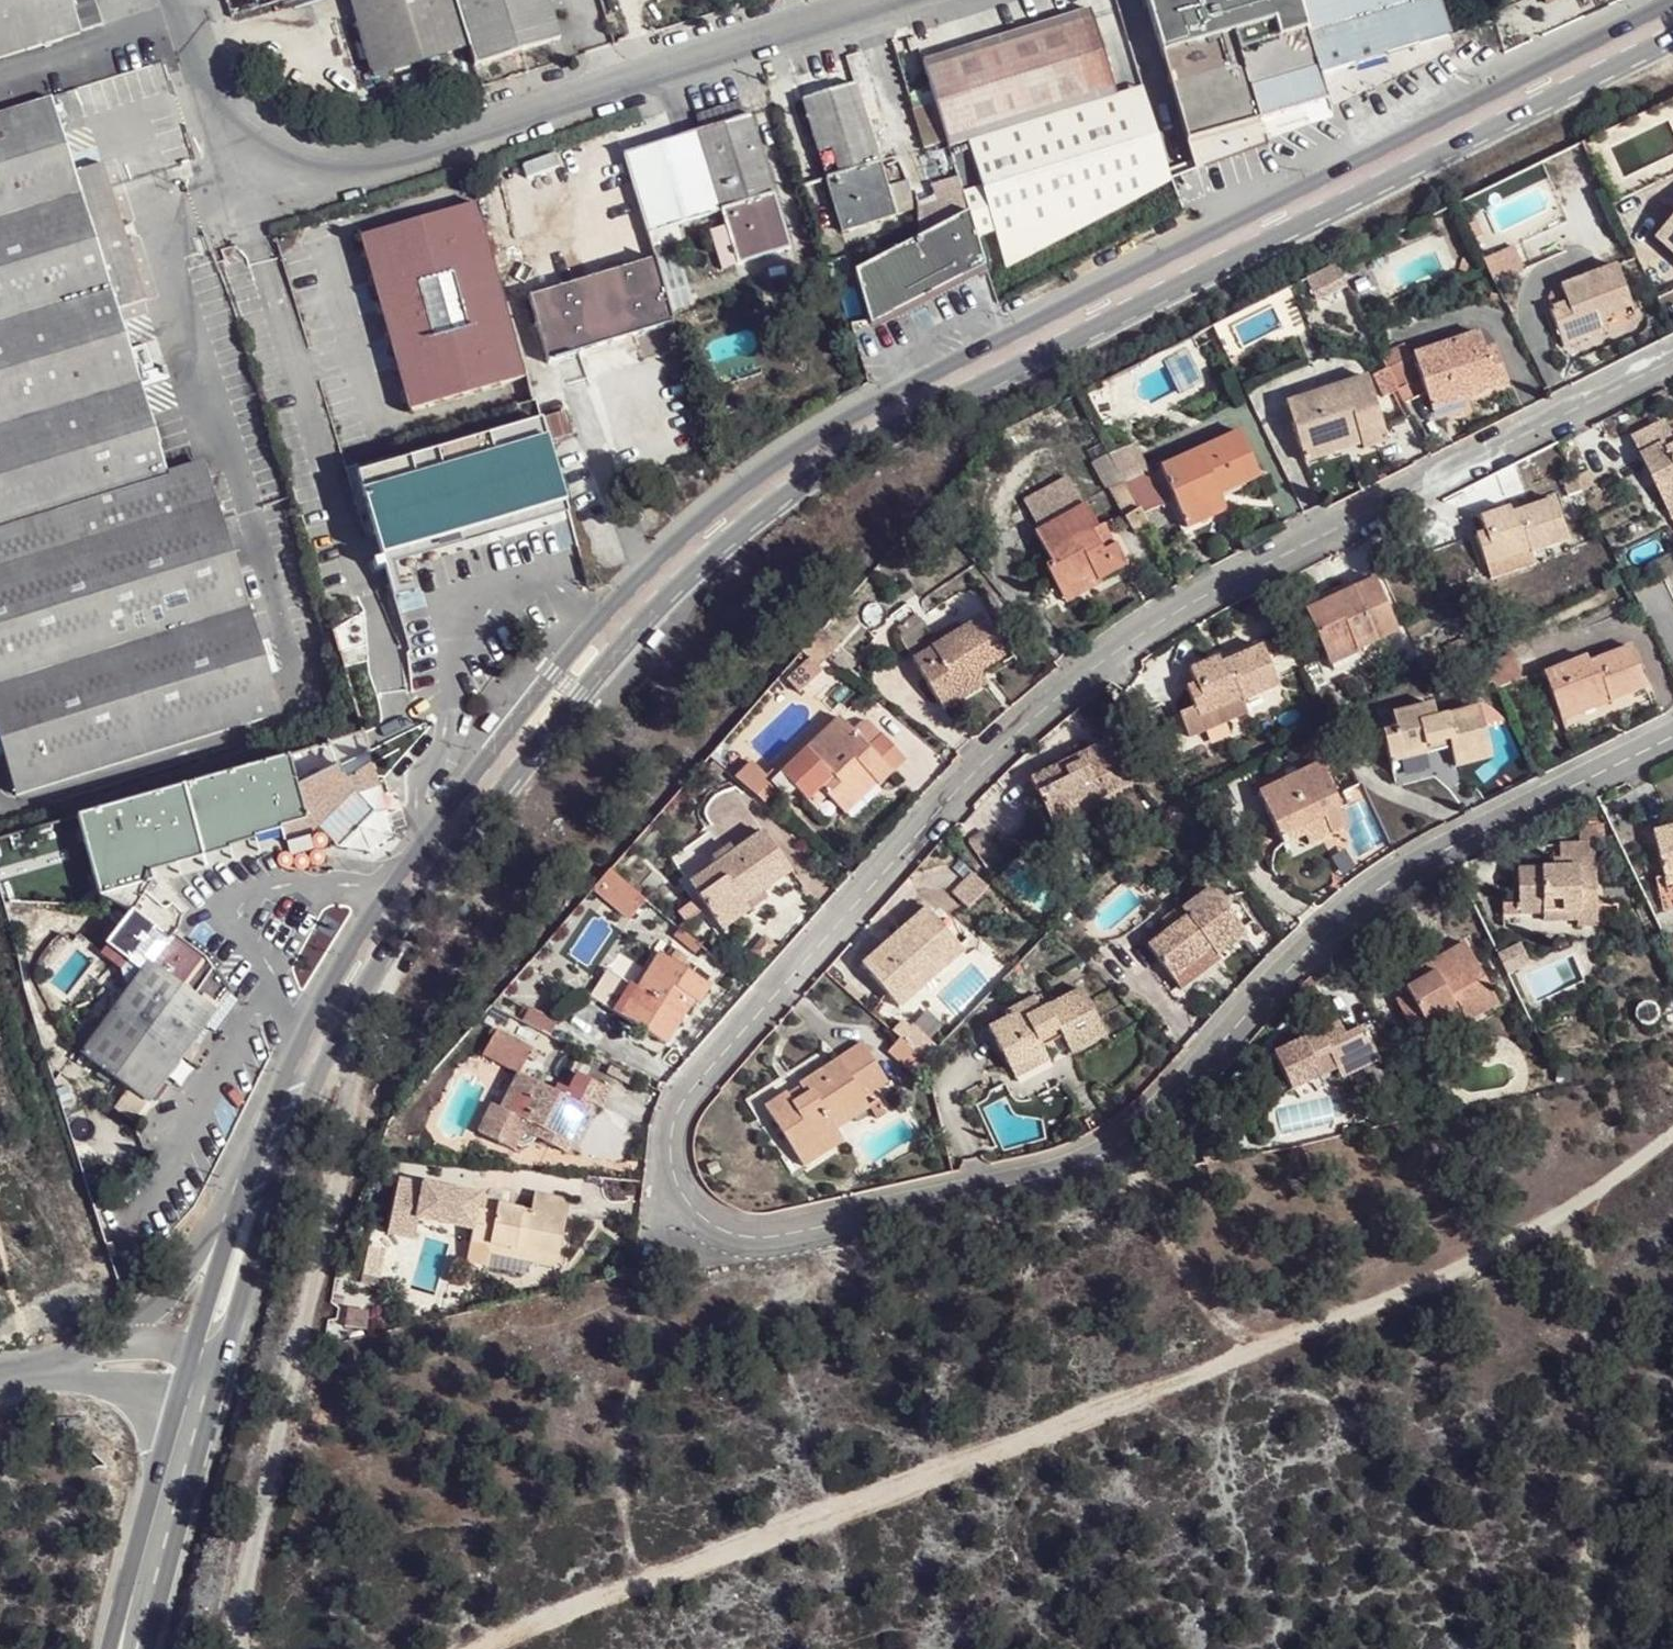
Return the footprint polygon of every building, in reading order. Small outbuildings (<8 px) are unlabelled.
[(74,31),(69,14),(92,8),(90,0),(0,0),(0,53),(74,31)] [(372,78),(421,64),(469,50),(454,0),(350,0),(372,78)] [(469,50),(474,66),(517,54),(560,41),(548,0),(454,0),(469,50)] [(1299,0),(1145,0),(1199,150),(1333,97),(1325,74),(1299,0)] [(1325,74),(1454,29),(1444,0),(1299,0),(1325,74)] [(958,183),(975,238),(994,232),(1006,270),(1146,195),(1115,96),(1085,7),(920,60),(933,100),(945,139),(958,183)] [(97,24),(92,8),(69,14),(74,31),(97,24)] [(851,83),(799,99),(841,233),(895,216),(912,210),(904,187),(887,193),(851,83)] [(1146,195),(1174,181),(1143,88),(1115,96),(1146,195)] [(164,478),(152,440),(157,438),(116,308),(144,299),(102,162),(73,171),(50,95),(0,110),(0,528),(164,478)] [(945,139),(933,100),(909,108),(922,147),(945,139)] [(691,114),(696,131),(741,118),(735,101),(691,114)] [(696,131),(622,154),(646,234),(719,211),(724,226),(735,266),(787,250),(747,116),(741,118),(696,131)] [(181,165),(166,169),(171,187),(186,182),(181,165)] [(857,285),(873,338),(984,267),(975,238),(968,215),(958,183),(910,198),(915,212),(919,246),(857,285)] [(476,200),(362,235),(414,406),(528,372),(476,200)] [(1655,239),(1672,255),(1672,219),(1655,239)] [(735,266),(724,226),(707,231),(718,271),(735,266)] [(1512,246),(1482,263),(1494,285),(1524,269),(1512,246)] [(672,328),(675,327),(654,258),(650,259),(650,263),(629,270),(628,267),(624,269),(624,271),(596,279),(595,277),(590,278),(590,281),(563,289),(563,286),(559,287),(560,291),(534,298),(533,295),(529,297),(549,366),(552,364),(551,362),(579,353),(580,356),(584,355),(584,352),(610,343),(611,347),(614,346),(614,343),(641,335),(642,337),(646,336),(645,333),(670,326),(672,328)] [(1602,319),(1605,317),(1620,311),(1635,305),(1619,265),(1563,285),(1570,303),(1550,309),(1559,337),(1595,324),(1591,315),(1600,313),(1602,319)] [(1333,266),(1303,281),(1313,301),(1343,286),(1333,266)] [(1603,322),(1602,319),(1600,313),(1591,315),(1595,324),(1603,322)] [(1610,331),(1605,317),(1602,319),(1603,322),(1595,324),(1559,337),(1564,347),(1610,331)] [(1424,353),(1438,398),(1468,390),(1467,385),(1477,381),(1480,396),(1500,390),(1519,385),(1508,344),(1495,347),(1491,334),(1424,353)] [(1397,392),(1385,370),(1382,372),(1393,394),(1397,392)] [(1393,394),(1382,372),(1372,377),(1383,399),(1393,394)] [(1307,419),(1284,425),(1293,452),(1350,435),(1354,450),(1356,455),(1369,451),(1382,447),(1360,382),(1300,401),(1307,419)] [(1468,390),(1438,398),(1441,408),(1472,399),(1468,390)] [(1279,408),(1284,425),(1307,419),(1300,401),(1279,408)] [(567,411),(539,418),(545,441),(573,433),(567,411)] [(1178,513),(1217,490),(1237,479),(1257,467),(1231,426),(1154,471),(1178,513)] [(1635,445),(1667,519),(1672,516),(1672,452),(1672,453),(1663,432),(1649,439),(1635,445)] [(1297,468),(1354,450),(1350,435),(1293,452),(1297,468)] [(1142,513),(1112,458),(1097,466),(1128,521),(1142,513)] [(247,607),(203,466),(164,478),(0,528),(0,682),(247,607)] [(1089,538),(1095,534),(1084,514),(1081,515),(1064,487),(1021,513),(1039,541),(1035,544),(1052,575),(1045,579),(1058,600),(1093,579),(1098,588),(1112,579),(1127,570),(1115,549),(1109,553),(1101,557),(1089,538)] [(1225,503),(1217,490),(1178,513),(1186,526),(1225,503)] [(1529,546),(1530,555),(1532,557),(1567,546),(1553,505),(1510,519),(1508,514),(1495,519),(1482,523),(1486,538),(1477,541),(1486,569),(1519,558),(1516,550),(1529,546)] [(1142,513),(1128,521),(1137,538),(1151,530),(1142,513)] [(1098,533),(1095,534),(1089,538),(1101,557),(1109,553),(1098,533)] [(1519,558),(1530,555),(1529,546),(1516,550),(1519,558)] [(1100,592),(1098,588),(1093,579),(1058,600),(1066,613),(1100,592)] [(1357,647),(1359,654),(1402,638),(1378,583),(1356,591),(1355,587),(1340,592),(1325,598),(1328,607),(1308,615),(1316,636),(1330,632),(1339,654),(1357,647)] [(0,682),(0,738),(18,795),(280,715),(247,607),(0,682)] [(414,681),(423,681),(422,620),(413,620),(414,681)] [(682,623),(671,638),(680,644),(690,629),(682,623)] [(982,685),(985,682),(985,681),(997,674),(1008,668),(987,629),(936,657),(943,669),(922,682),(940,711),(974,690),(969,683),(978,678),(982,685)] [(1361,661),(1359,654),(1357,647),(1339,654),(1330,632),(1316,636),(1331,671),(1361,661)] [(1248,700),(1251,706),(1252,708),(1287,696),(1270,654),(1227,670),(1225,664),(1211,670),(1198,675),(1203,691),(1195,695),(1206,724),(1241,710),(1238,703),(1248,700)] [(1605,696),(1608,705),(1610,709),(1647,695),(1631,654),(1588,670),(1586,665),(1542,682),(1559,724),(1578,717),(1598,709),(1594,701),(1605,696)] [(1490,692),(1520,683),(1515,668),(1485,677),(1490,692)] [(993,695),(985,682),(982,685),(978,678),(969,683),(974,690),(940,711),(944,723),(993,695)] [(1598,709),(1608,705),(1605,696),(1594,701),(1598,709)] [(1241,710),(1251,706),(1248,700),(1238,703),(1241,710)] [(1388,737),(1396,769),(1437,760),(1434,751),(1453,747),(1460,772),(1478,768),(1497,764),(1485,711),(1442,721),(1438,709),(1399,719),(1403,734),(1388,737)] [(492,713),(482,728),(490,733),(501,719),(492,713)] [(875,783),(881,788),(883,790),(896,778),(910,766),(886,741),(873,751),(846,723),(811,754),(777,784),(790,799),(798,791),(811,805),(825,792),(843,812),(875,783)] [(340,760),(333,736),(77,813),(99,889),(135,918),(153,894),(143,885),(138,869),(140,862),(161,857),(171,863),(197,856),(199,845),(222,840),(234,845),(262,837),(264,826),(276,823),(286,846),(311,839),(355,786),(340,760)] [(1115,821),(1130,808),(1158,784),(1126,747),(1092,776),(1058,805),(1085,836),(1110,815),(1115,821)] [(1437,760),(1396,769),(1400,786),(1441,777),(1437,760)] [(1268,798),(1287,841),(1327,824),(1335,841),(1346,837),(1357,832),(1328,770),(1268,798)] [(848,818),(881,788),(875,783),(843,812),(848,818)] [(1327,824),(1287,841),(1291,849),(1306,843),(1311,852),(1335,841),(1327,824)] [(1656,837),(1667,884),(1672,883),(1672,834),(1656,837)] [(747,912),(765,899),(779,888),(794,877),(766,840),(695,892),(718,922),(741,905),(747,912)] [(1526,873),(1526,905),(1526,910),(1552,910),(1553,919),(1583,918),(1582,926),(1604,926),(1604,847),(1568,848),(1567,872),(1547,872),(1526,873)] [(648,906),(613,877),(599,893),(634,923),(648,906)] [(770,904),(765,899),(747,912),(741,905),(718,922),(729,936),(770,904)] [(1193,935),(1183,940),(1157,958),(1179,984),(1218,957),(1224,964),(1239,953),(1254,942),(1225,901),(1187,927),(1193,935)] [(1526,910),(1526,905),(1506,905),(1506,928),(1526,929),(1526,918),(1526,910)] [(1552,910),(1526,910),(1526,918),(1553,919),(1552,910)] [(928,972),(939,985),(971,958),(935,915),(901,943),(868,970),(900,1006),(923,987),(918,980),(928,972)] [(144,978),(137,986),(98,1035),(90,1028),(73,1049),(149,1108),(190,1055),(231,1002),(207,965),(176,941),(170,947),(134,918),(108,950),(127,965),(144,978)] [(1583,918),(1553,919),(1552,927),(1582,926),(1583,918)] [(1178,933),(1183,940),(1193,935),(1187,927),(1178,933)] [(1437,1032),(1434,1027),(1432,1023),(1461,1008),(1463,1013),(1471,1027),(1503,1010),(1475,959),(1443,976),(1411,993),(1415,1002),(1404,1007),(1421,1039),(1437,1032)] [(601,1009),(630,1027),(661,1046),(673,1028),(679,1032),(688,1020),(696,1007),(701,1009),(714,990),(664,960),(641,997),(617,983),(601,1009)] [(121,972),(137,986),(144,978),(127,965),(121,972)] [(906,1013),(939,985),(928,972),(918,980),(923,987),(900,1006),(906,1013)] [(1014,1072),(1049,1054),(1046,1048),(1067,1037),(1079,1061),(1095,1053),(1110,1046),(1086,997),(1046,1016),(1040,1005),(1015,1017),(1016,1023),(995,1034),(1014,1072)] [(1432,1023),(1434,1027),(1463,1013),(1461,1008),(1432,1023)] [(1341,1073),(1378,1056),(1366,1033),(1351,1040),(1344,1027),(1338,1028),(1331,1014),(1299,1030),(1303,1038),(1306,1046),(1278,1059),(1295,1096),(1324,1082),(1317,1068),(1334,1060),(1341,1073)] [(907,1019),(884,1046),(913,1070),(936,1044),(907,1019)] [(673,1028),(661,1046),(668,1050),(679,1032),(673,1028)] [(806,1088),(809,1092),(813,1100),(800,1108),(794,1100),(792,1097),(769,1110),(785,1135),(801,1160),(843,1135),(838,1126),(872,1104),(870,1100),(893,1085),(870,1047),(806,1088)] [(1056,1066),(1049,1054),(1014,1072),(1020,1084),(1056,1066)] [(1382,1065),(1378,1056),(1341,1073),(1334,1060),(1317,1068),(1324,1082),(1329,1090),(1382,1065)] [(493,1109),(479,1137),(513,1154),(517,1148),(521,1150),(533,1146),(534,1141),(567,1158),(581,1134),(594,1109),(561,1089),(555,1098),(520,1079),(501,1113),(493,1109)] [(813,1100),(809,1092),(794,1100),(800,1108),(813,1100)] [(880,1117),(872,1104),(838,1126),(843,1135),(801,1160),(808,1170),(850,1145),(845,1138),(880,1117)] [(492,1257),(492,1253),(560,1267),(566,1237),(572,1207),(536,1200),(531,1219),(500,1212),(487,1210),(488,1204),(432,1193),(427,1221),(476,1231),(471,1250),(471,1253),(486,1256),(492,1257)] [(421,1243),(399,1239),(389,1289),(405,1292),(408,1279),(413,1280),(421,1243)] [(492,1257),(486,1256),(471,1253),(466,1271),(488,1275),(492,1257)]
